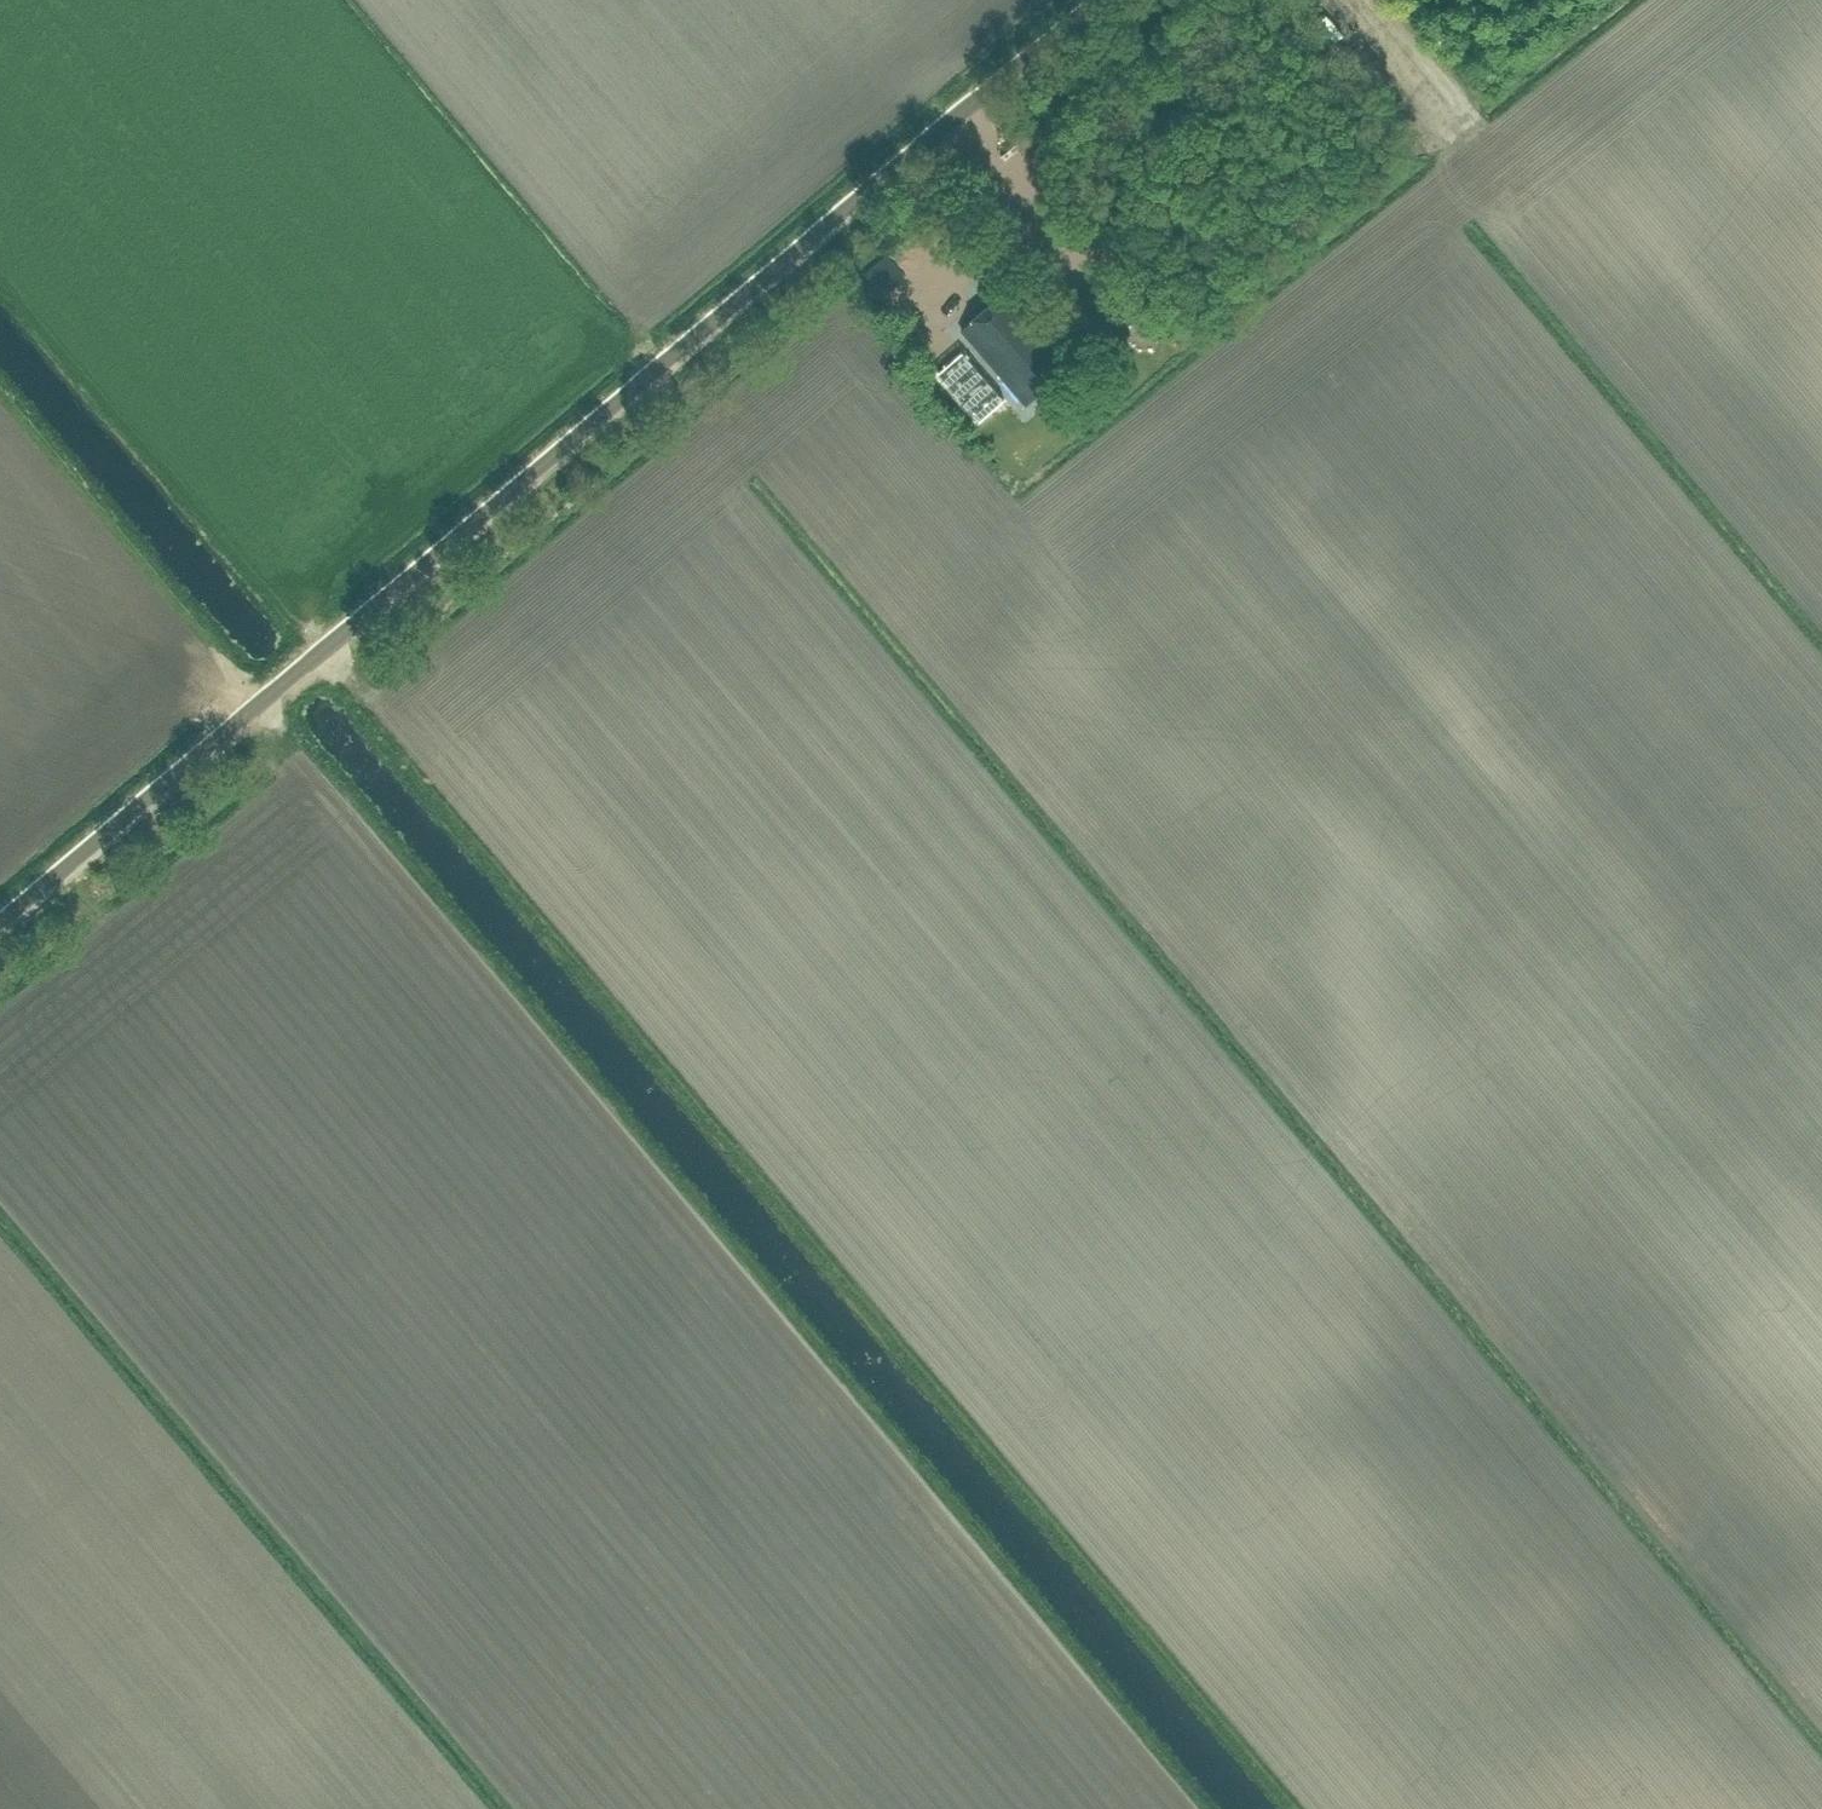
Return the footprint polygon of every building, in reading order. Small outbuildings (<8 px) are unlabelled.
[(1028,405),(1076,364),(1011,289),(963,330),(1028,405)]
